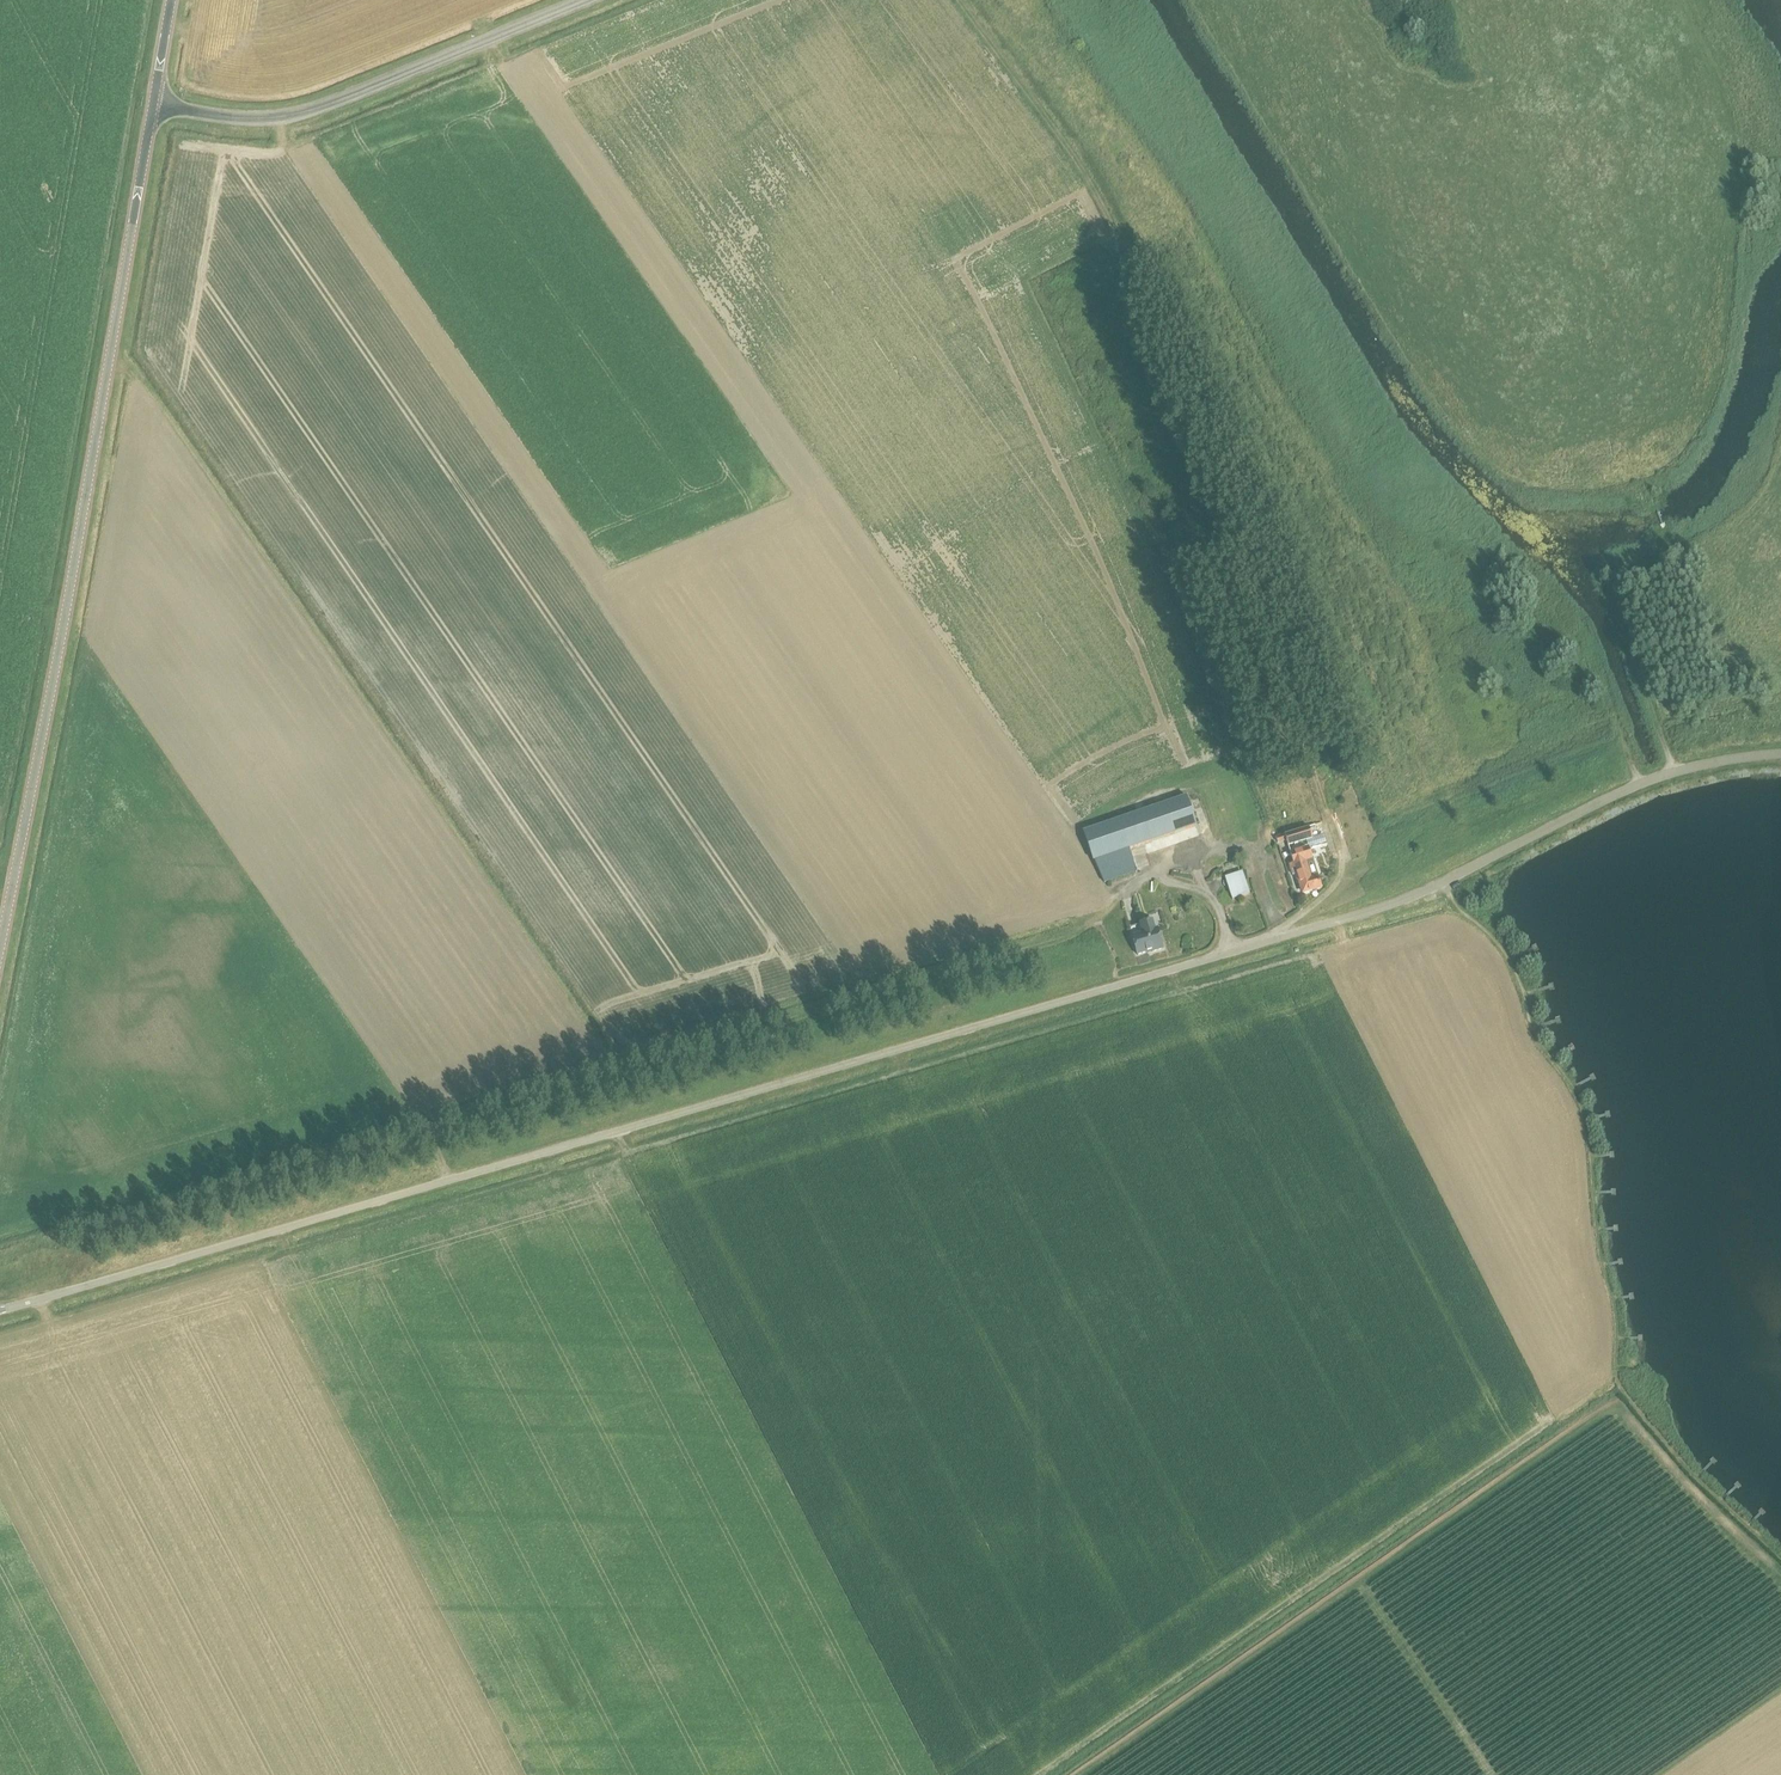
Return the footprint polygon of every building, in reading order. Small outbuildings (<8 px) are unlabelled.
[(1095,861),(1130,849),(1197,826),(1187,796),(1085,831),(1095,861)] [(1289,847),(1314,840),(1310,829),(1286,837),(1286,836),(1277,838),(1279,845),(1288,842),(1289,847)] [(1130,849),(1095,861),(1105,883),(1138,871),(1130,849)] [(1310,850),(1292,856),(1295,865),(1293,865),(1295,872),(1297,871),(1304,893),(1321,887),(1318,877),(1313,859),(1310,850)] [(1243,874),(1226,879),(1232,900),(1250,894),(1243,874)] [(1153,920),(1140,924),(1142,933),(1132,936),(1138,955),(1153,951),(1153,952),(1164,949),(1158,928),(1155,929),(1153,920)]
